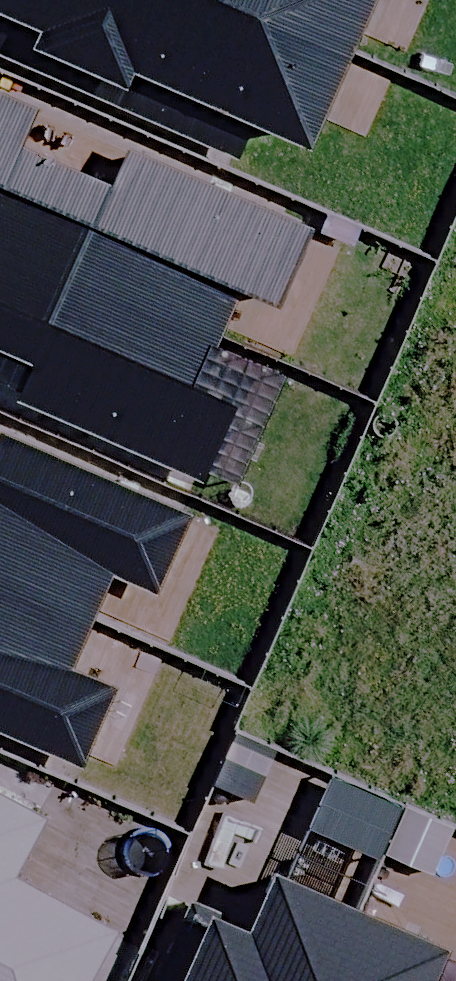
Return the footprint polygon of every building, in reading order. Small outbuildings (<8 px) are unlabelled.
[(215,0),(0,0),(0,62),(232,165),(247,133),(302,157),(346,58),(215,0)] [(346,58),(372,0),(215,0),(346,58)] [(212,352),(235,300),(272,317),(308,237),(127,157),(109,196),(16,155),(34,115),(0,100),(0,258),(212,352)] [(0,258),(0,357),(33,372),(19,404),(198,484),(250,369),(249,369),(212,352),(0,258)] [(90,627),(111,580),(151,598),(185,523),(2,442),(0,446),(0,587),(90,627)] [(0,587),(0,739),(73,771),(106,696),(67,679),(90,627),(0,587)] [(114,938),(11,884),(42,826),(0,804),(0,980),(92,980),(114,938)] [(360,924),(272,886),(249,939),(189,913),(159,980),(335,980),(360,924)] [(335,980),(431,980),(441,959),(360,924),(335,980)]
